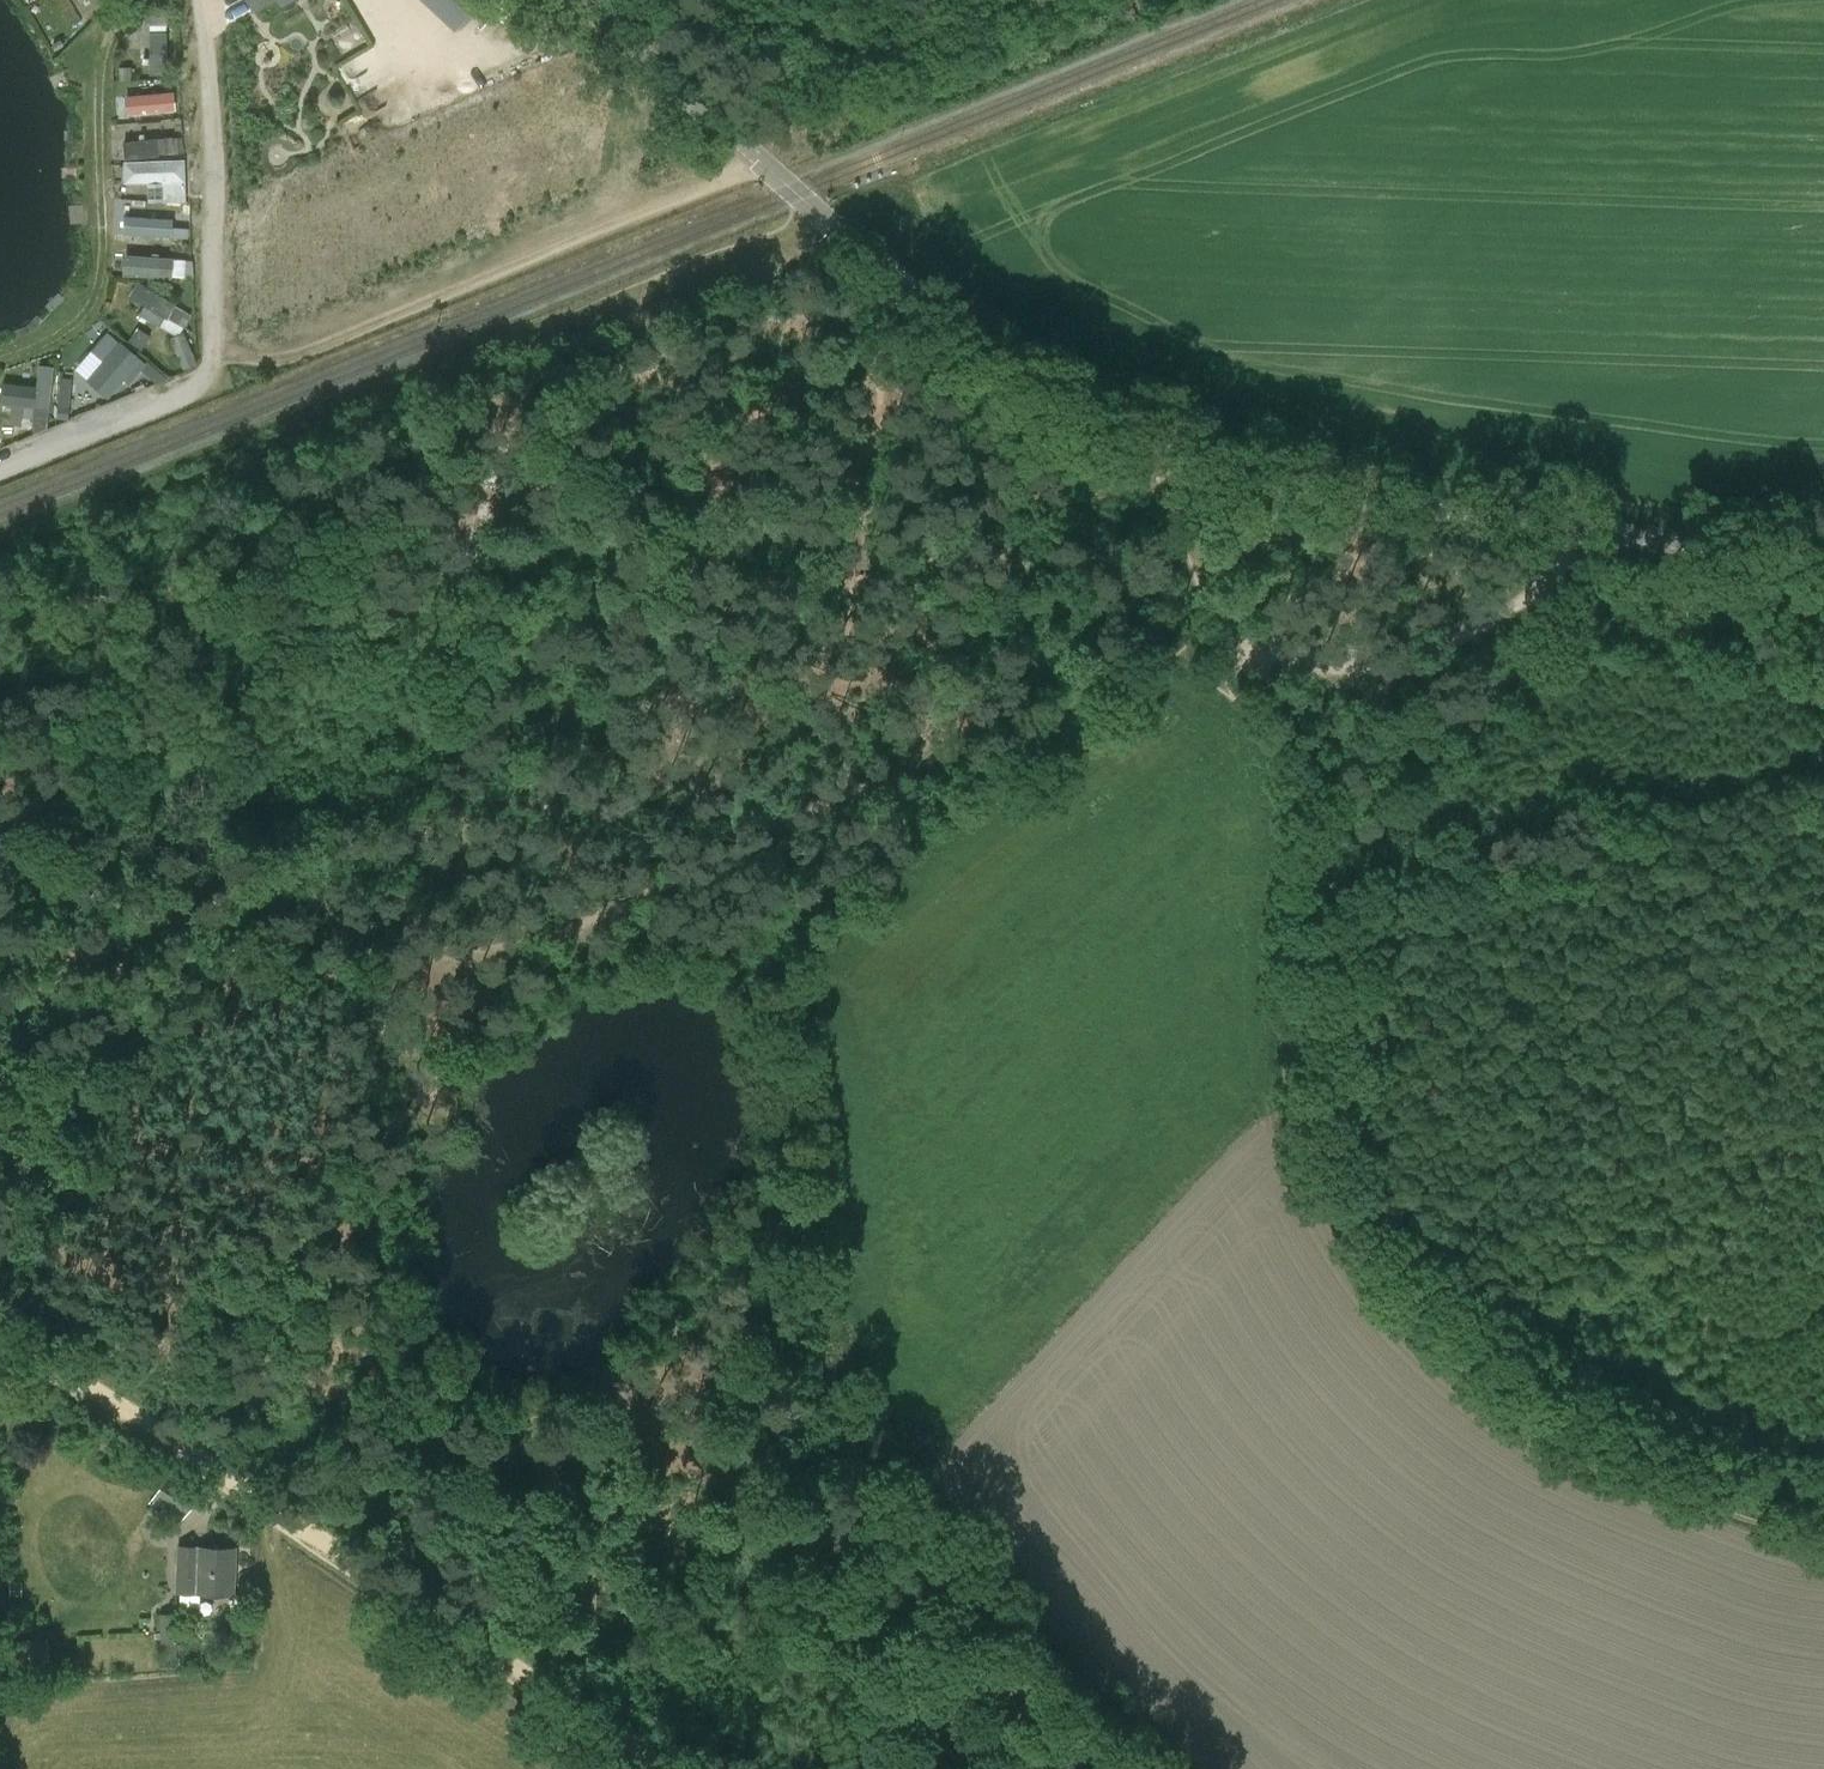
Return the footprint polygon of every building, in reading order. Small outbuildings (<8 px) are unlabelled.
[(276,0),(245,0),(253,14),(276,0)] [(150,34),(150,77),(166,77),(166,34),(168,34),(168,26),(168,13),(152,13),(152,27),(150,27),(150,34)] [(173,138),(123,144),(125,162),(160,158),(160,155),(175,153),(173,138)] [(187,202),(187,201),(185,161),(123,163),(124,185),(147,184),(147,204),(176,203),(187,202)] [(128,217),(127,233),(167,234),(168,218),(128,217)] [(174,260),(125,257),(123,278),(173,281),(174,278),(186,279),(186,262),(174,261),(174,260)] [(129,298),(144,307),(139,315),(160,328),(165,320),(167,321),(169,319),(184,328),(192,316),(177,307),(177,306),(138,283),(129,298)] [(188,368),(203,361),(189,331),(174,338),(188,368)] [(104,361),(88,380),(109,398),(124,381),(128,384),(138,373),(133,369),(141,360),(120,342),(119,343),(107,332),(92,350),(104,361)] [(34,407),(32,420),(32,433),(47,427),(48,421),(54,366),(39,364),(36,386),(4,383),(1,404),(12,405),(11,414),(23,416),(24,406),(34,407)] [(58,435),(75,435),(77,377),(59,377),(58,435)] [(163,1510),(181,1522),(202,1488),(172,1468),(149,1503),(153,1505),(156,1501),(165,1507),(163,1510)] [(233,1595),(235,1547),(179,1545),(177,1593),(233,1595)] [(160,1643),(178,1642),(176,1612),(159,1614),(160,1643)] [(12,1669),(50,1666),(48,1637),(12,1640),(12,1649),(0,1650),(1,1669),(12,1669)]
